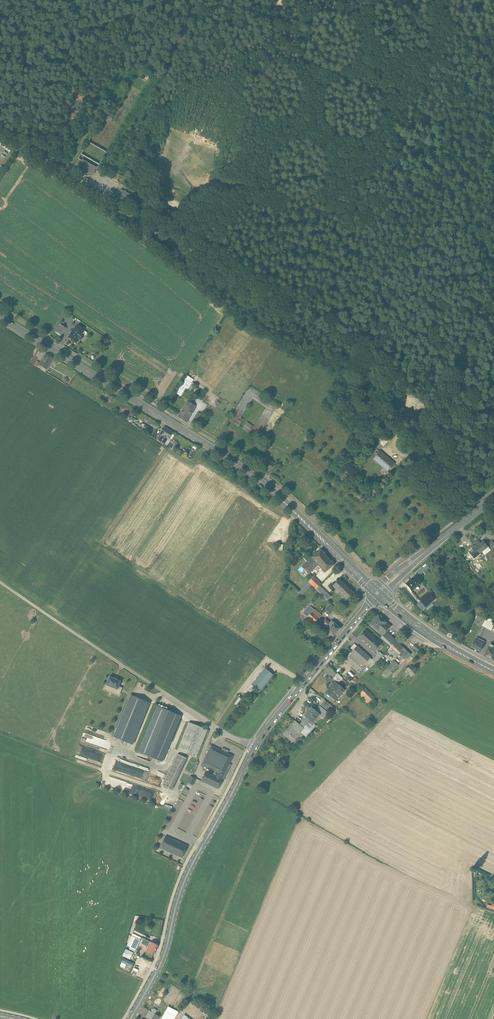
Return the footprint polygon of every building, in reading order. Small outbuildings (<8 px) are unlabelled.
[(0,143),(0,145),(10,152),(11,151),(0,143)] [(9,154),(1,166),(5,169),(13,156),(9,154)] [(97,169),(82,160),(78,166),(82,169),(83,168),(94,174),(97,169)] [(121,189),(114,201),(115,201),(113,204),(123,209),(125,205),(124,204),(130,194),(121,189)] [(192,254),(185,250),(183,252),(183,253),(189,258),(192,254)] [(61,325),(56,332),(61,335),(66,328),(61,325)] [(75,329),(69,337),(76,342),(79,338),(81,340),(84,336),(82,334),(84,331),(77,326),(75,329)] [(53,359),(46,354),(39,365),(46,370),(53,359)] [(181,385),(186,388),(188,390),(192,384),(185,379),(181,385)] [(181,385),(176,393),(178,395),(181,390),(183,392),(186,388),(181,385)] [(268,407),(254,428),(247,423),(243,428),(251,433),(259,432),(276,406),(251,388),(231,420),(239,426),(243,420),(239,418),(252,397),(268,407)] [(187,402),(183,409),(191,414),(196,407),(187,402)] [(408,416),(399,402),(393,406),(403,420),(408,416)] [(186,422),(191,414),(183,409),(178,417),(186,422)] [(152,429),(145,425),(142,430),(149,435),(152,429)] [(173,433),(164,427),(160,434),(162,436),(159,441),(167,446),(170,440),(169,439),(173,433)] [(377,437),(371,445),(375,449),(382,441),(377,437)] [(394,464),(380,451),(373,459),(388,472),(394,464)] [(263,467),(267,459),(260,455),(255,463),(263,467)] [(270,471),(274,464),(267,459),(263,467),(270,471)] [(484,541),(481,543),(480,542),(475,546),(481,554),(489,547),(484,541)] [(481,554),(475,546),(473,548),(474,549),(470,552),(475,559),(481,554)] [(334,565),(321,550),(312,558),(318,566),(324,573),(334,565)] [(312,558),(302,567),(308,574),(318,566),(312,558)] [(416,576),(406,584),(412,591),(422,583),(416,576)] [(353,593),(339,579),(333,586),(347,600),(353,593)] [(316,580),(311,585),(316,589),(320,585),(321,584),(316,580)] [(332,597),(320,585),(316,589),(328,601),(332,597)] [(431,594),(418,604),(423,610),(435,599),(431,594)] [(331,604),(325,610),(330,614),(335,609),(331,604)] [(314,610),(310,606),(303,614),(307,617),(315,624),(322,616),(315,609),(314,610)] [(391,627),(378,615),(369,625),(382,636),(386,632),(391,627)] [(315,624),(307,617),(305,620),(312,627),(315,624)] [(340,629),(332,621),(330,623),(326,619),(320,625),(333,636),(340,629)] [(486,620),(483,626),(491,631),(493,626),(493,625),(486,620)] [(373,637),(365,630),(358,638),(365,645),(373,637)] [(410,655),(387,633),(386,632),(382,636),(381,638),(390,646),(390,648),(387,651),(393,657),(395,657),(396,656),(403,663),(410,655)] [(373,637),(365,645),(374,652),(381,644),(373,637)] [(484,644),(475,640),(472,647),(480,651),(484,644)] [(489,659),(493,649),(493,646),(491,645),(490,647),(489,647),(484,657),(489,659)] [(370,658),(357,646),(353,651),(348,656),(359,665),(362,668),(362,667),(364,669),(368,664),(367,662),(370,658)] [(380,653),(372,660),(376,663),(383,656),(380,653)] [(359,665),(348,656),(346,658),(356,667),(359,665)] [(356,667),(346,658),(345,660),(358,672),(362,668),(359,665),(356,667)] [(376,663),(372,660),(370,658),(367,662),(368,664),(372,668),(376,663)] [(394,661),(387,669),(391,672),(399,665),(394,661)] [(417,672),(410,666),(406,670),(413,676),(417,672)] [(252,684),(260,691),(273,675),(265,669),(252,684)] [(391,672),(387,669),(383,673),(388,677),(392,673),(391,672)] [(409,680),(413,676),(406,670),(403,673),(409,680)] [(343,678),(338,674),(333,679),(339,683),(343,678)] [(106,685),(107,685),(105,688),(105,689),(106,689),(109,690),(119,695),(122,688),(119,687),(121,682),(116,680),(114,678),(114,679),(109,677),(106,685)] [(335,682),(326,693),(335,701),(344,690),(335,682)] [(372,700),(363,691),(359,695),(368,704),(372,700)] [(131,696),(114,737),(133,745),(150,703),(131,696)] [(326,710),(331,705),(324,699),(320,704),(326,710)] [(157,706),(138,752),(163,762),(181,716),(157,706)] [(312,708),(305,716),(308,719),(306,721),(308,723),(310,721),(312,723),(320,714),(312,708)] [(208,730),(189,722),(177,750),(196,758),(208,730)] [(297,723),(285,736),(292,742),(304,729),(303,728),(301,726),(297,723)] [(206,771),(201,781),(218,789),(219,788),(223,780),(224,780),(229,768),(227,768),(233,756),(228,753),(229,751),(223,748),(222,750),(211,745),(211,746),(202,765),(204,766),(202,769),(206,771)] [(163,786),(172,790),(187,759),(177,754),(163,786)] [(128,765),(126,773),(135,776),(147,779),(149,771),(128,765)] [(196,779),(190,776),(187,783),(193,785),(195,782),(196,779)] [(164,835),(159,847),(180,857),(186,846),(164,835)] [(127,946),(135,950),(141,937),(136,935),(139,928),(135,927),(127,946)] [(158,946),(145,940),(144,943),(148,945),(147,947),(148,947),(146,952),(153,955),(157,948),(158,947),(158,946)] [(130,959),(133,951),(124,948),(122,956),(130,959)] [(134,963),(124,958),(122,962),(126,965),(132,967),(134,963)] [(149,1011),(146,1017),(150,1018),(152,1018),(155,1014),(149,1011)] [(162,1018),(163,1018),(168,1018),(169,1017),(173,1018),(175,1018),(176,1016),(166,1011),(162,1018)]
